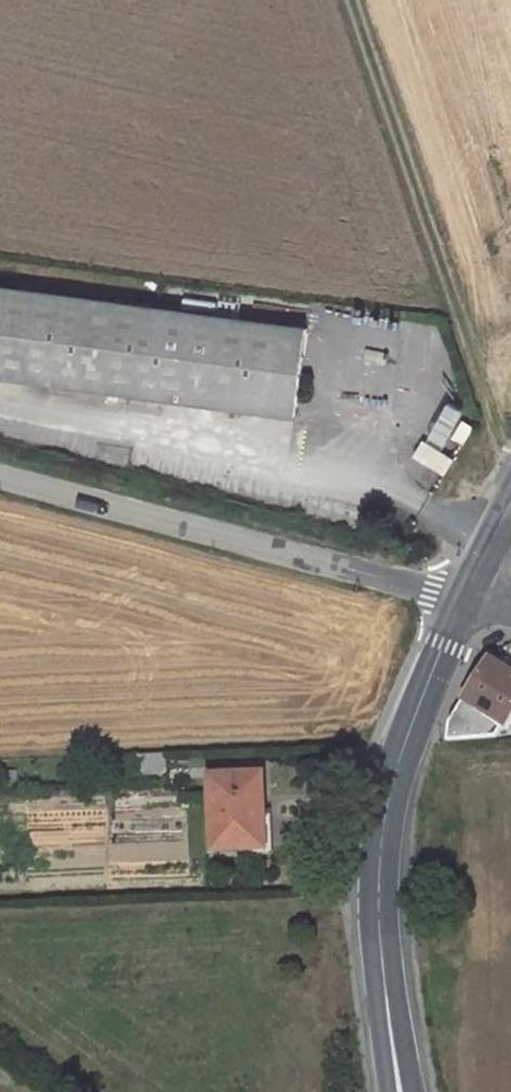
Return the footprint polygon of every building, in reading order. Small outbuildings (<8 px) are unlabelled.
[(293,415),(305,328),(0,287),(0,375),(293,415)] [(464,420),(452,437),(463,444),(475,427),(464,420)] [(491,720),(505,729),(510,718),(510,676),(491,664),(438,744),(457,743),(477,712),(491,720)] [(478,742),(490,721),(491,720),(477,712),(457,743),(478,742)] [(169,753),(140,754),(141,779),(169,779),(169,753)] [(269,851),(264,781),(214,784),(217,855),(269,851)]
